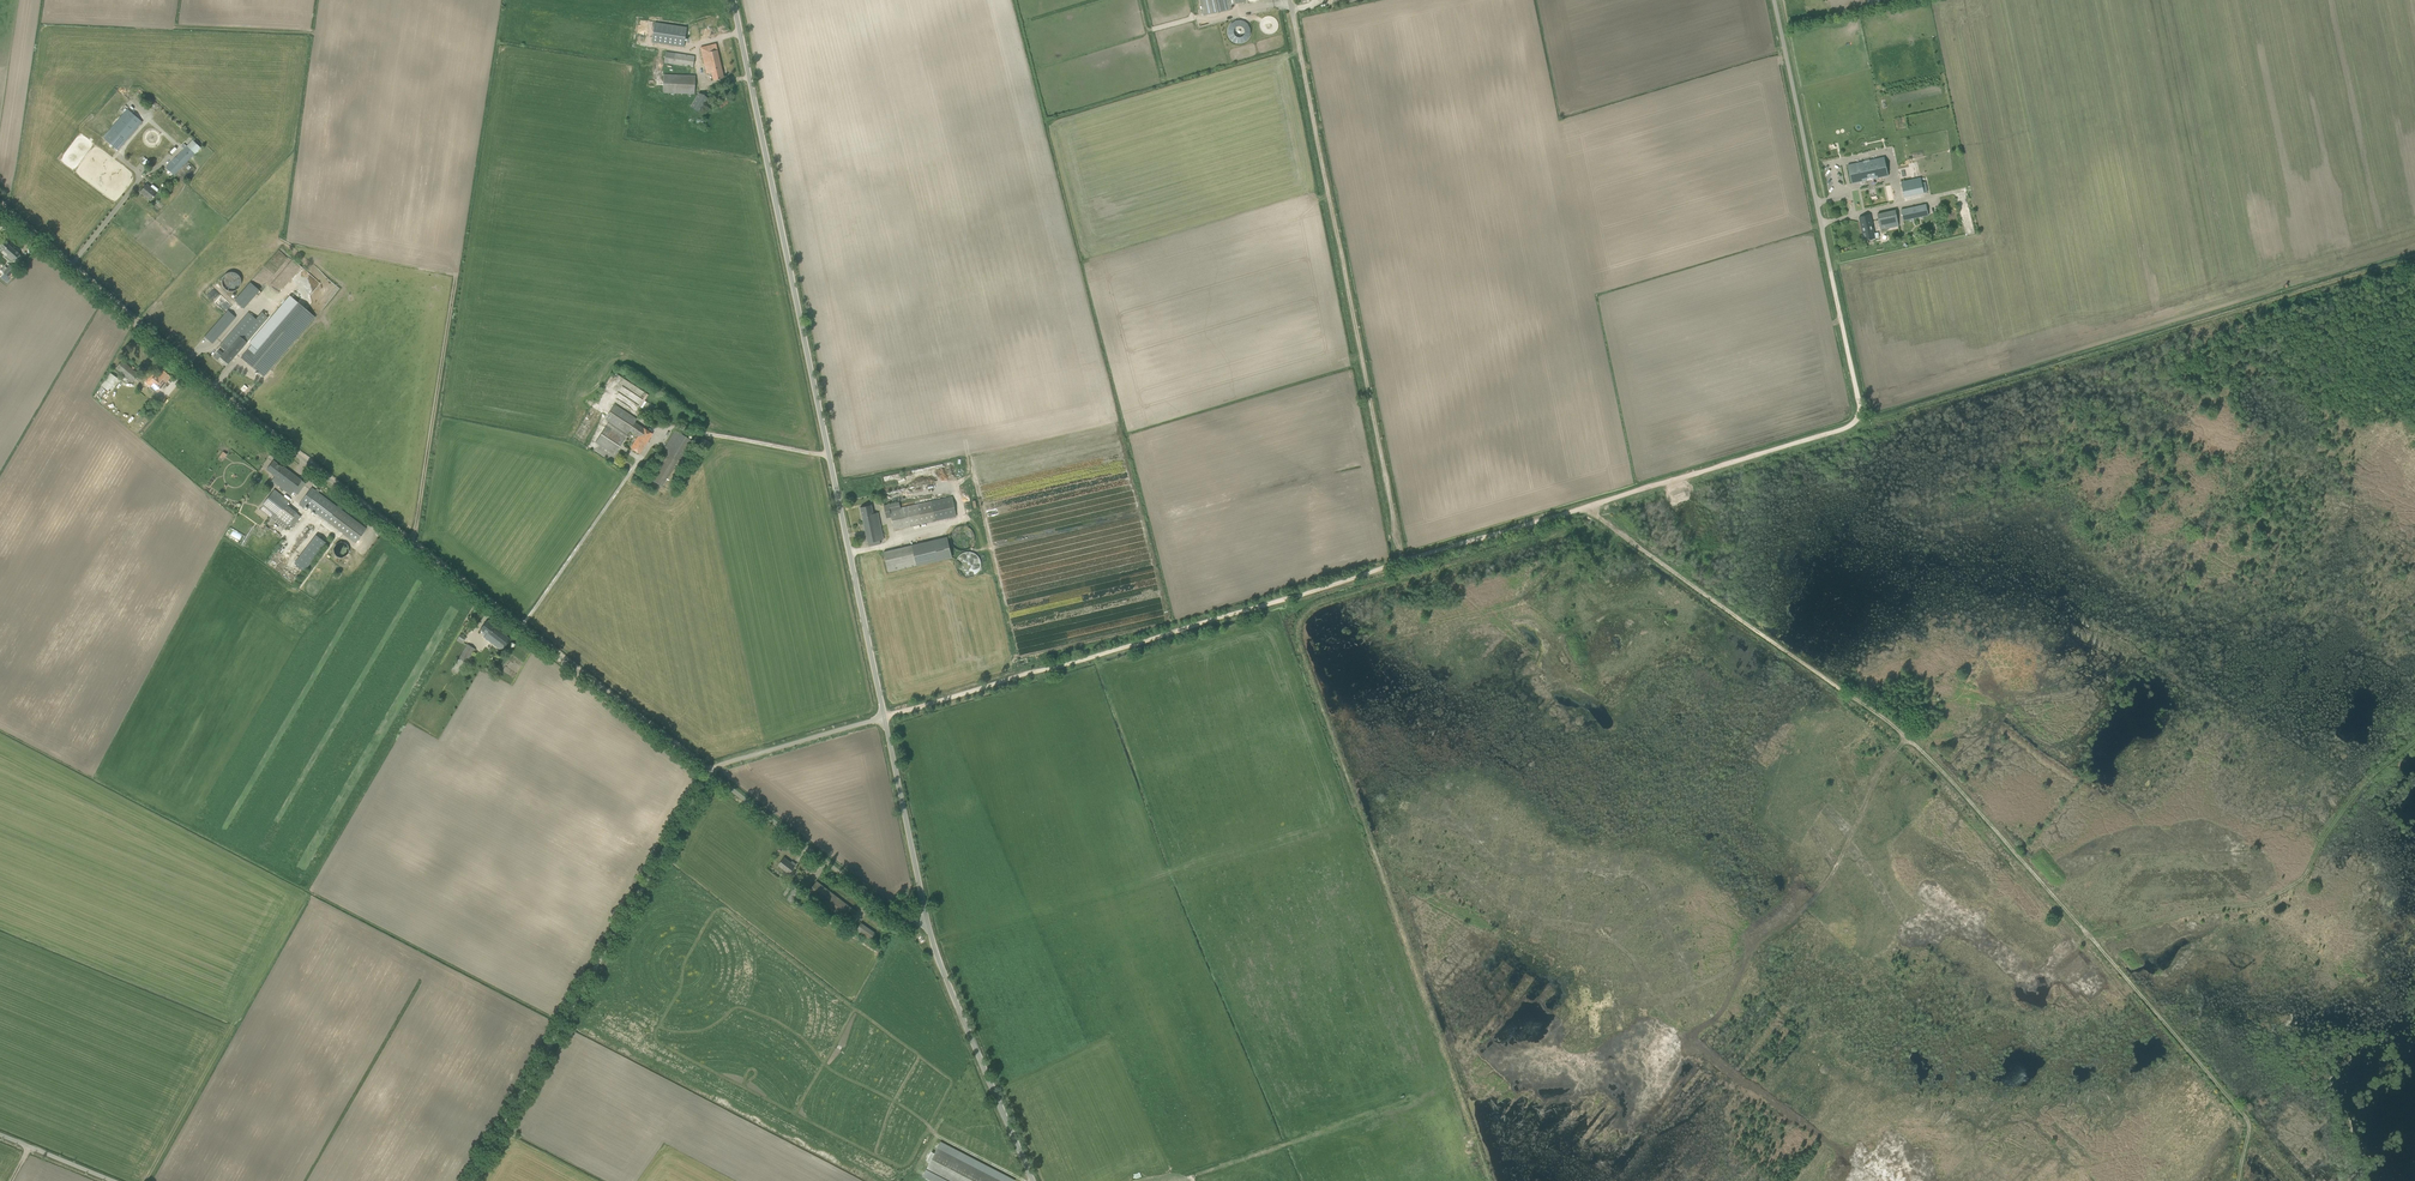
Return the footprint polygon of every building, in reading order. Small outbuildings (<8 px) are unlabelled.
[(1204,15),(1231,9),(1230,5),(1245,2),(1244,0),(1201,0),(1204,15)] [(1229,21),(1228,42),(1247,43),(1248,22),(1229,21)] [(655,22),(652,42),(684,48),(687,27),(655,22)] [(714,80),(724,78),(716,44),(701,47),(707,73),(712,72),(714,80)] [(666,52),(664,63),(694,67),(695,56),(666,52)] [(696,75),(664,74),(663,93),(695,95),(696,75)] [(691,105),(700,111),(709,98),(700,92),(691,105)] [(118,151),(142,122),(127,109),(102,138),(118,151)] [(186,146),(184,144),(181,146),(184,149),(183,149),(166,168),(174,176),(195,154),(201,148),(192,140),(186,146)] [(1872,162),(1861,164),(1861,162),(1848,165),(1852,183),(1865,180),(1864,178),(1875,176),(1876,178),(1888,176),(1884,157),(1872,160),(1872,162)] [(1911,180),(1901,182),(1903,189),(1912,187),(1911,180)] [(150,187),(147,184),(140,192),(151,200),(157,193),(158,190),(158,189),(153,185),(152,185),(150,187)] [(1929,215),(1926,204),(1901,210),(1903,221),(1929,215)] [(1881,230),(1899,226),(1896,211),(1877,214),(1881,230)] [(1871,214),(1859,217),(1862,232),(1864,232),(1864,234),(1862,234),(1863,241),(1865,240),(1876,238),(1880,237),(1879,232),(1875,233),(1871,214)] [(0,246),(0,247),(3,250),(8,255),(6,257),(11,261),(13,259),(15,260),(17,261),(21,256),(19,255),(20,254),(15,250),(14,250),(8,245),(9,244),(5,241),(0,246)] [(27,259),(36,250),(32,247),(24,256),(27,259)] [(5,266),(1,271),(8,277),(15,269),(10,265),(7,268),(5,266)] [(225,289),(228,290),(230,291),(233,291),(236,290),(239,288),(240,286),(241,283),(241,280),(240,277),(238,275),(235,273),(232,272),(229,272),(227,274),(224,275),(223,278),(222,281),(222,284),(223,287),(225,289)] [(251,281),(236,300),(247,308),(262,289),(251,281)] [(251,345),(241,357),(246,362),(263,377),(295,340),(315,317),(298,303),(298,302),(290,295),(249,343),(251,345)] [(228,310),(209,332),(205,336),(212,343),(236,317),(228,310)] [(216,353),(213,356),(217,360),(220,357),(228,364),(232,359),(247,342),(262,325),(268,317),(263,313),(257,319),(248,312),(220,345),(225,350),(223,354),(219,350),(216,353)] [(123,361),(116,369),(128,379),(132,383),(139,375),(123,361)] [(152,373),(145,382),(150,386),(157,392),(167,381),(170,376),(164,371),(158,378),(155,375),(152,373)] [(102,385),(111,391),(120,378),(111,372),(102,385)] [(640,407),(648,394),(624,379),(614,395),(627,403),(629,401),(640,407)] [(609,422),(595,442),(614,454),(625,438),(623,436),(625,433),(627,434),(629,431),(637,436),(630,448),(639,454),(652,434),(641,426),(635,422),(637,419),(614,405),(605,419),(609,422)] [(666,453),(650,479),(661,486),(662,486),(678,460),(680,462),(693,441),(675,430),(662,451),(666,453)] [(269,466),(267,469),(273,474),(276,476),(272,481),(275,483),(292,496),(295,492),(297,494),(302,488),(305,483),(283,466),(282,467),(273,461),(269,466)] [(305,505),(356,542),(366,529),(318,493),(315,490),(311,487),(308,492),(299,504),(303,507),(305,505)] [(263,506),(260,510),(284,529),(288,524),(293,527),(301,517),(296,513),(297,513),(271,493),(262,505),(263,506)] [(899,502),(884,506),(887,517),(891,516),(894,530),(956,516),(952,496),(900,507),(899,502)] [(869,546),(881,543),(880,540),(884,539),(878,513),(873,514),(871,505),(860,507),(869,546)] [(912,545),(883,552),(888,572),(917,565),(952,557),(947,537),(912,545)] [(339,542),(334,550),(344,555),(348,547),(339,542)] [(306,548),(293,564),(303,572),(316,556),(306,548)] [(484,637),(497,647),(502,650),(506,644),(510,639),(486,621),(483,625),(480,629),(486,633),(484,637)] [(456,641),(462,644),(465,637),(461,634),(456,641)] [(464,667),(475,649),(467,644),(451,670),(457,674),(462,665),(464,667)] [(784,858),(778,865),(789,873),(792,869),(796,864),(792,861),(791,863),(784,858)] [(817,881),(808,892),(847,921),(855,910),(817,881)] [(795,888),(787,900),(792,904),(801,891),(795,888)] [(906,896),(899,900),(902,904),(908,900),(906,896)] [(1015,1180),(940,1142),(937,1148),(934,1153),(934,1154),(929,1163),(926,1169),(948,1180),(1015,1180)]
